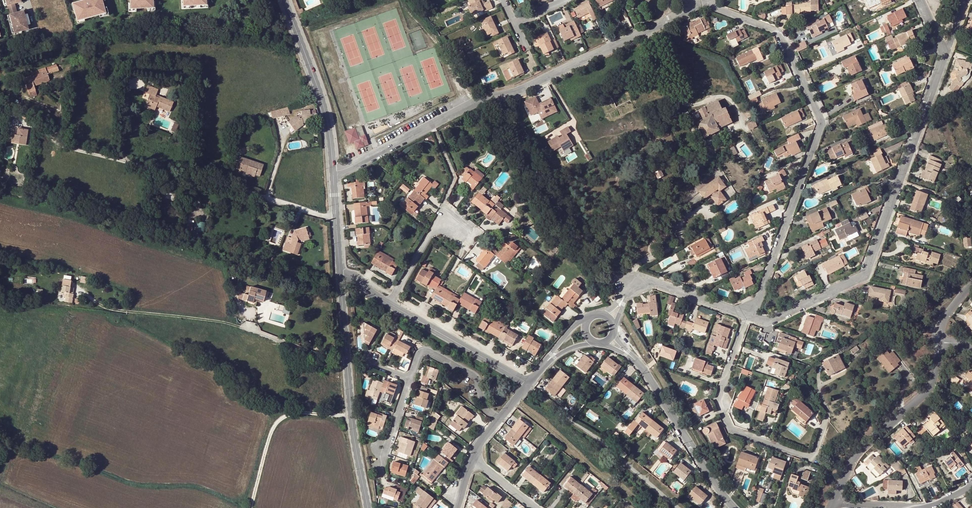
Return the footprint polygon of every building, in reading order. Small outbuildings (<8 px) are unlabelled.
[(74,3),(75,9),(74,10),(77,20),(84,18),(84,19),(99,15),(105,13),(104,8),(102,2),(101,0),(87,0),(87,1),(84,2),(84,1),(74,3)] [(130,3),(128,3),(128,9),(136,9),(147,8),(155,8),(154,2),(153,2),(152,0),(130,0),(130,3)] [(482,0),(468,0),(471,6),(468,7),(472,16),(483,10),(484,12),(493,8),(489,1),(484,4),(482,0)] [(612,1),(599,7),(600,10),(602,9),(615,3),(614,0),(612,0),(612,1)] [(800,13),(800,11),(810,10),(818,10),(818,0),(810,0),(810,3),(799,3),(799,5),(791,5),(791,7),(785,7),(785,15),(800,14),(800,13)] [(869,8),(880,3),(882,6),(890,2),(890,0),(865,0),(869,8)] [(578,17),(584,15),(583,13),(588,11),(589,13),(591,17),(594,15),(587,1),(577,5),(578,7),(574,9),(578,17)] [(14,3),(6,6),(8,14),(16,12),(14,3)] [(104,8),(105,13),(99,15),(100,18),(109,15),(106,7),(104,8)] [(599,7),(596,9),(601,20),(606,17),(602,9),(600,10),(599,7)] [(902,9),(887,16),(887,18),(886,18),(890,27),(899,23),(898,21),(901,19),(906,17),(902,9)] [(13,32),(27,28),(26,24),(23,14),(22,10),(16,12),(8,14),(13,32)] [(493,16),(491,17),(497,30),(499,29),(493,16)] [(490,17),(481,21),(483,25),(481,26),(485,36),(491,33),(493,36),(498,33),(497,30),(491,17),(490,17)] [(689,24),(681,29),(684,35),(685,37),(690,34),(689,32),(695,29),(696,31),(704,27),(705,30),(710,27),(709,24),(707,25),(703,17),(692,23),(689,24)] [(813,22),(805,26),(807,29),(808,29),(811,35),(818,31),(819,33),(824,30),(824,29),(827,28),(823,19),(818,22),(819,23),(814,26),(813,24),(813,22)] [(581,36),(574,21),(566,25),(567,27),(559,31),(564,41),(570,38),(574,36),(575,39),(581,36)] [(888,36),(891,35),(886,24),(882,25),(883,26),(885,31),(888,36)] [(726,36),(728,41),(735,38),(735,40),(737,42),(747,37),(744,30),(740,32),(739,30),(726,36)] [(892,39),(893,40),(896,47),(897,48),(910,42),(910,41),(909,39),(914,37),(911,30),(892,39)] [(685,37),(684,37),(683,41),(691,44),(693,38),(698,35),(697,33),(696,31),(690,34),(685,37)] [(550,41),(551,41),(548,36),(547,37),(545,33),(537,37),(541,45),(540,46),(539,46),(543,54),(544,54),(546,57),(549,55),(548,52),(553,50),(550,41)] [(831,42),(836,51),(843,48),(850,44),(850,43),(853,41),(850,33),(831,42)] [(507,37),(497,41),(499,45),(497,46),(501,56),(507,53),(508,55),(514,53),(507,37)] [(559,47),(555,39),(551,41),(550,41),(553,50),(559,47)] [(893,40),(887,42),(890,50),(896,47),(893,40)] [(794,46),(797,52),(807,47),(804,42),(794,46)] [(735,58),(739,65),(747,62),(747,63),(756,59),(755,58),(759,56),(756,49),(735,58)] [(854,56),(843,61),(845,67),(846,67),(851,76),(861,71),(854,56)] [(912,66),(908,57),(899,61),(900,62),(892,66),(896,75),(904,71),(904,70),(912,66)] [(950,74),(951,78),(953,78),(954,80),(952,81),(951,85),(948,88),(951,91),(952,90),(955,87),(960,87),(961,87),(963,83),(961,81),(961,79),(966,77),(966,76),(967,73),(968,72),(970,72),(971,70),(970,67),(969,66),(968,62),(964,62),(963,62),(961,61),(962,60),(955,59),(954,65),(957,66),(959,68),(958,69),(959,70),(958,71),(957,71),(954,72),(954,71),(952,72),(950,74)] [(517,60),(508,64),(510,68),(503,71),(508,80),(518,75),(519,76),(524,74),(517,60)] [(24,78),(29,92),(35,90),(34,86),(41,83),(41,82),(44,81),(44,82),(50,81),(48,74),(49,74),(55,72),(59,71),(57,66),(56,64),(38,70),(39,74),(31,77),(31,76),(24,78)] [(763,72),(765,77),(772,74),(772,76),(774,79),(781,76),(780,73),(783,72),(780,64),(763,72)] [(634,78),(616,84),(617,90),(636,84),(634,78)] [(861,80),(851,85),(855,94),(854,94),(856,100),(868,95),(861,80)] [(913,92),(908,81),(899,85),(900,88),(898,90),(901,98),(902,97),(906,104),(914,100),(912,96),(911,93),(912,93),(913,92)] [(155,97),(156,95),(158,90),(147,85),(144,92),(151,95),(146,107),(155,110),(156,106),(169,112),(173,102),(160,97),(159,98),(155,97)] [(762,111),(765,110),(774,106),(780,103),(776,94),(761,100),(762,103),(758,104),(762,111)] [(871,97),(870,95),(856,102),(857,104),(871,97)] [(539,104),(535,97),(525,102),(531,115),(538,112),(543,110),(546,117),(557,111),(551,100),(541,105),(539,105),(539,104)] [(703,138),(711,135),(714,133),(719,131),(718,128),(731,122),(725,108),(722,110),(717,101),(692,114),(703,138)] [(281,108),(270,112),(271,118),(283,115),(281,108)] [(842,117),(846,125),(854,122),(855,124),(857,126),(866,122),(859,108),(842,117)] [(781,119),(784,126),(792,122),(793,124),(802,120),(801,119),(804,117),(801,109),(781,119)] [(309,110),(301,111),(302,120),(317,119),(317,114),(315,114),(310,114),(309,110)] [(754,121),(747,124),(749,129),(756,126),(754,121)] [(537,127),(540,133),(548,129),(545,123),(537,127)] [(17,128),(22,129),(22,127),(14,125),(12,134),(16,135),(17,128)] [(881,125),(869,130),(874,140),(886,134),(887,136),(890,134),(887,128),(884,129),(881,125)] [(362,126),(355,128),(357,133),(359,132),(361,137),(365,136),(362,126)] [(560,132),(562,136),(559,139),(558,137),(555,139),(555,138),(547,142),(552,151),(560,147),(563,151),(573,145),(566,134),(571,132),(568,126),(560,132)] [(22,129),(17,128),(16,135),(12,134),(10,143),(25,145),(27,130),(22,129)] [(355,128),(345,132),(346,135),(343,136),(345,142),(348,141),(349,144),(354,142),(357,149),(364,146),(362,142),(367,140),(365,136),(361,137),(361,139),(359,140),(358,136),(356,136),(355,133),(357,133),(355,128)] [(774,151),(776,156),(782,153),(783,155),(784,157),(791,154),(792,155),(800,151),(796,142),(794,139),(788,141),(789,144),(787,145),(786,145),(774,151)] [(843,155),(844,155),(851,152),(847,142),(840,146),(839,144),(831,148),(832,150),(827,152),(831,160),(843,155)] [(880,149),(870,153),(868,155),(876,173),(889,166),(887,163),(885,164),(880,154),(882,153),(880,149)] [(929,160),(925,171),(927,171),(924,179),(933,182),(941,164),(939,164),(941,160),(929,155),(928,159),(929,160)] [(251,163),(252,161),(240,157),(236,168),(240,170),(241,168),(246,170),(246,172),(245,173),(254,176),(255,175),(259,176),(263,165),(257,163),(256,164),(251,163)] [(469,170),(463,177),(471,185),(470,186),(473,189),(482,178),(476,173),(475,175),(469,170)] [(715,174),(712,170),(693,183),(696,187),(715,174)] [(769,192),(775,189),(784,185),(780,178),(786,175),(784,171),(778,173),(779,174),(764,182),(769,192)] [(826,179),(814,185),(816,191),(818,195),(831,189),(836,187),(841,185),(837,176),(827,180),(826,179)] [(419,184),(414,190),(424,198),(425,199),(428,196),(426,194),(429,191),(427,190),(429,188),(430,188),(433,185),(432,184),(424,177),(419,184)] [(463,177),(461,179),(470,186),(471,185),(463,177)] [(712,194),(715,191),(718,189),(719,191),(720,191),(726,187),(718,177),(699,191),(704,199),(712,194)] [(364,178),(356,179),(356,182),(347,183),(347,187),(351,187),(352,198),(364,197),(363,189),(362,189),(362,187),(364,186),(364,178)] [(483,187),(471,202),(481,210),(482,209),(487,213),(493,206),(494,205),(500,198),(496,195),(491,202),(486,199),(485,200),(484,199),(485,197),(482,195),(486,190),(483,187)] [(856,206),(860,203),(869,199),(867,194),(864,189),(851,195),(856,206)] [(168,190),(166,198),(175,200),(177,192),(168,190)] [(411,214),(416,208),(414,207),(416,204),(417,205),(419,203),(420,204),(424,198),(414,190),(401,206),(411,214)] [(720,191),(719,191),(717,193),(715,191),(712,194),(713,195),(711,197),(718,206),(726,200),(720,191)] [(921,205),(923,205),(927,194),(918,191),(914,202),(912,201),(909,210),(918,213),(921,205)] [(354,204),(355,215),(356,215),(357,223),(369,222),(367,206),(370,206),(369,202),(354,204)] [(773,204),(750,215),(756,229),(770,222),(768,218),(766,219),(764,215),(766,214),(775,210),(773,204)] [(535,205),(527,210),(532,217),(534,216),(536,218),(541,215),(535,205)] [(487,213),(487,215),(485,217),(488,220),(491,217),(492,216),(494,217),(493,218),(496,221),(495,222),(498,225),(506,215),(499,208),(497,210),(493,206),(487,213)] [(806,217),(811,229),(822,224),(823,224),(822,223),(831,218),(830,216),(828,211),(826,208),(806,217)] [(727,219),(721,211),(717,213),(723,221),(727,219)] [(859,215),(861,220),(869,217),(866,211),(859,215)] [(507,214),(506,215),(502,220),(507,224),(512,218),(507,214)] [(905,236),(907,232),(908,229),(920,233),(919,234),(924,235),(927,225),(901,216),(895,233),(905,236)] [(848,220),(846,221),(840,223),(842,226),(834,230),(839,240),(847,236),(857,232),(854,225),(851,227),(848,220)] [(196,231),(204,231),(205,222),(196,222),(196,231)] [(369,227),(359,228),(359,235),(357,235),(358,241),(357,241),(357,245),(370,244),(369,234),(370,234),(369,227)] [(294,231),(293,235),(294,236),(293,239),(291,245),(285,243),(283,250),(286,251),(296,255),(300,244),(297,242),(298,240),(300,239),(308,237),(305,228),(294,231)] [(857,232),(847,236),(849,240),(859,235),(857,232)] [(754,245),(749,247),(744,250),(750,261),(757,257),(757,256),(764,252),(761,247),(763,246),(761,242),(764,241),(762,236),(752,241),(754,245)] [(693,245),(690,246),(694,253),(697,257),(713,248),(710,242),(707,244),(704,239),(693,245)] [(801,247),(802,250),(804,250),(808,258),(815,255),(813,252),(825,246),(821,240),(818,242),(816,239),(809,243),(810,245),(808,246),(807,244),(801,247)] [(503,247),(496,256),(503,262),(505,264),(510,257),(518,247),(512,242),(509,246),(503,242),(501,245),(503,247)] [(483,251),(476,260),(478,263),(485,268),(490,261),(489,261),(494,255),(483,246),(480,249),(483,251)] [(510,257),(505,264),(507,265),(520,248),(518,247),(510,257)] [(923,250),(913,247),(912,251),(917,253),(915,259),(932,265),(933,263),(937,264),(940,255),(931,252),(931,254),(930,255),(927,254),(928,253),(922,251),(923,250)] [(378,251),(377,253),(392,262),(392,261),(393,260),(378,251)] [(371,263),(382,269),(383,268),(392,273),(398,265),(392,261),(392,262),(377,253),(371,263)] [(843,254),(839,256),(844,265),(848,263),(843,254)] [(839,255),(823,264),(828,275),(844,266),(844,265),(839,256),(839,255)] [(280,260),(273,258),(270,265),(277,268),(280,260)] [(708,264),(710,267),(712,266),(717,276),(727,272),(720,258),(708,264)] [(485,268),(478,263),(476,266),(482,271),(485,268)] [(714,278),(717,276),(712,266),(710,267),(709,268),(714,278)] [(903,272),(904,272),(907,273),(905,285),(920,288),(922,276),(914,274),(915,270),(904,267),(903,272)] [(421,283),(422,282),(427,285),(428,283),(433,286),(432,287),(436,290),(437,287),(439,285),(441,280),(433,275),(433,274),(428,271),(428,272),(422,269),(416,280),(421,283)] [(736,294),(742,290),(742,289),(745,288),(753,284),(751,280),(751,279),(749,275),(752,273),(750,269),(743,272),(745,276),(740,278),(739,277),(734,279),(734,277),(729,279),(736,294)] [(795,276),(797,281),(799,280),(802,285),(803,285),(805,288),(813,284),(809,276),(807,276),(804,271),(795,276)] [(573,284),(561,299),(567,304),(574,310),(576,307),(573,303),(583,291),(578,287),(581,284),(575,279),(572,282),(573,284)] [(60,292),(64,293),(73,295),(74,288),(70,287),(71,281),(63,280),(60,292)] [(457,296),(439,285),(437,287),(455,298),(457,296)] [(868,295),(879,298),(882,299),(882,301),(888,302),(890,290),(870,286),(868,295)] [(253,299),(257,300),(263,301),(266,292),(250,287),(249,291),(245,290),(242,301),(246,302),(246,301),(252,303),(253,299)] [(455,298),(437,287),(436,290),(431,298),(448,307),(449,306),(454,310),(458,303),(460,300),(455,298)] [(465,290),(464,293),(477,301),(479,298),(465,290)] [(73,295),(64,293),(63,297),(65,297),(65,300),(64,302),(72,303),(73,295)] [(464,293),(460,300),(458,303),(470,310),(470,309),(476,312),(476,313),(478,314),(484,305),(477,301),(464,293)] [(674,297),(669,295),(666,304),(671,305),(672,303),(674,297)] [(557,317),(555,316),(560,311),(564,307),(567,304),(561,299),(557,296),(546,308),(542,305),(538,310),(553,322),(557,317)] [(643,304),(637,304),(638,313),(649,312),(650,315),(657,315),(655,296),(650,296),(651,302),(649,303),(649,304),(643,305),(643,304)] [(255,307),(257,300),(253,299),(252,303),(246,301),(246,302),(245,304),(255,307)] [(854,306),(845,302),(843,306),(834,303),(832,309),(831,309),(830,309),(830,310),(830,311),(829,313),(830,314),(831,314),(832,314),(833,314),(834,314),(835,313),(841,315),(841,314),(850,317),(854,306)] [(670,316),(668,322),(674,325),(675,323),(679,325),(679,327),(684,329),(684,328),(686,321),(682,319),(684,314),(675,311),(675,313),(672,312),(675,304),(672,303),(671,305),(667,315),(670,316)] [(823,321),(824,317),(815,315),(814,318),(807,316),(801,332),(813,337),(815,330),(819,320),(821,320),(823,321)] [(484,331),(485,330),(485,329),(489,331),(488,332),(499,338),(505,328),(506,326),(492,317),(490,319),(485,317),(479,327),(484,331)] [(640,327),(637,318),(632,321),(637,330),(640,327)] [(693,324),(686,321),(684,328),(687,329),(687,331),(690,332),(692,328),(705,333),(708,322),(695,318),(693,324)] [(364,323),(363,325),(364,334),(365,340),(365,344),(369,346),(377,330),(364,323)] [(720,326),(718,332),(716,337),(713,336),(711,335),(708,345),(713,347),(714,345),(722,348),(725,338),(726,338),(730,329),(720,326)] [(518,335),(505,328),(499,338),(498,339),(503,341),(504,340),(509,343),(508,344),(511,346),(518,335)] [(396,338),(386,333),(382,341),(389,346),(388,348),(392,350),(398,339),(399,336),(398,336),(397,337),(396,338)] [(779,343),(777,348),(786,351),(786,352),(791,354),(796,340),(791,338),(790,340),(789,340),(790,336),(780,333),(778,336),(782,338),(780,343),(779,343)] [(528,336),(523,347),(527,349),(532,352),(531,353),(535,356),(541,345),(533,340),(533,339),(528,336)] [(392,350),(392,352),(396,354),(398,349),(406,353),(410,346),(398,339),(392,350)] [(675,350),(661,345),(657,355),(671,360),(675,350)] [(856,346),(850,351),(853,354),(859,350),(856,346)] [(896,367),(898,365),(897,363),(900,361),(892,351),(889,354),(886,351),(884,353),(896,367)] [(889,373),(896,367),(884,353),(877,358),(881,363),(883,361),(888,366),(885,368),(889,373)] [(838,355),(822,363),(829,376),(844,368),(838,355)] [(585,356),(576,366),(585,373),(593,362),(585,356)] [(607,357),(601,366),(602,366),(608,371),(611,374),(614,376),(622,366),(619,364),(618,366),(607,357)] [(789,363),(775,358),(775,359),(769,357),(766,364),(772,366),(770,373),(787,378),(789,373),(786,372),(789,363)] [(695,358),(693,363),(696,364),(694,369),(711,375),(713,367),(707,365),(705,364),(705,362),(695,358)] [(439,368),(430,366),(427,376),(430,377),(435,379),(439,368)] [(560,371),(553,380),(561,387),(569,377),(560,371)] [(961,382),(971,390),(971,375),(968,372),(961,382)] [(959,380),(954,376),(950,381),(955,385),(959,380)] [(617,387),(626,394),(633,385),(623,378),(617,387)] [(368,394),(377,397),(379,391),(382,382),(373,379),(369,390),(368,394)] [(397,384),(383,379),(382,382),(379,391),(384,393),(385,391),(394,394),(397,384)] [(564,389),(561,387),(553,380),(545,389),(554,396),(558,391),(561,393),(564,389)] [(643,394),(633,385),(626,394),(637,402),(643,394)] [(756,410),(758,403),(750,399),(755,391),(745,386),(738,399),(749,404),(748,407),(756,410)] [(759,411),(757,419),(762,421),(765,412),(775,416),(779,404),(776,403),(774,403),(776,397),(778,391),(768,387),(762,404),(758,402),(758,403),(756,410),(759,411)] [(365,395),(377,400),(377,397),(368,394),(369,390),(367,389),(365,395)] [(420,391),(419,391),(417,397),(416,401),(417,402),(416,405),(426,409),(429,401),(427,400),(429,394),(426,393),(420,391)] [(705,399),(694,404),(699,416),(707,412),(706,408),(707,408),(705,404),(707,403),(705,399)] [(792,409),(798,415),(806,422),(814,413),(799,401),(792,409)] [(458,416),(464,408),(462,407),(456,415),(458,416)] [(474,416),(464,408),(458,416),(449,427),(455,432),(456,430),(459,432),(462,427),(463,428),(467,423),(471,418),(472,419),(474,416)] [(371,413),(368,421),(373,423),(373,425),(379,426),(379,425),(382,426),(386,416),(377,412),(376,414),(374,413),(371,413)] [(432,417),(433,418),(437,421),(440,416),(435,412),(432,417)] [(641,426),(646,429),(652,421),(642,413),(635,422),(633,421),(624,432),(629,435),(635,428),(637,430),(641,426)] [(924,426),(926,430),(929,428),(934,435),(939,431),(938,430),(944,425),(934,413),(929,416),(932,419),(929,421),(930,422),(928,424),(928,423),(924,426)] [(405,427),(408,428),(409,425),(419,429),(423,417),(417,415),(416,419),(408,416),(405,427)] [(804,424),(806,422),(798,415),(796,417),(804,424)] [(437,421),(433,418),(429,427),(434,430),(437,421)] [(505,439),(513,446),(518,440),(528,426),(520,420),(505,439)] [(373,423),(368,421),(366,425),(381,429),(382,426),(379,425),(379,426),(373,425),(373,423)] [(660,427),(652,421),(646,429),(657,438),(663,430),(663,429),(663,428),(661,426),(660,427)] [(719,428),(716,423),(705,428),(703,429),(703,430),(703,431),(703,433),(704,433),(705,434),(706,434),(707,434),(714,449),(725,443),(718,429),(719,428)] [(894,438),(901,446),(907,441),(908,442),(915,436),(906,426),(896,435),(897,436),(894,438)] [(926,431),(922,426),(917,431),(920,435),(926,431)] [(402,441),(398,451),(402,453),(410,455),(415,441),(401,436),(399,440),(402,441)] [(444,450),(439,456),(446,461),(448,463),(450,464),(453,461),(450,458),(457,449),(448,442),(443,449),(444,450)] [(666,443),(659,451),(670,459),(676,451),(676,450),(674,448),(673,449),(666,443)] [(953,452),(950,448),(944,452),(947,455),(949,453),(952,456),(952,457),(951,458),(950,457),(944,463),(950,469),(955,465),(954,464),(955,463),(956,464),(959,468),(964,465),(953,452)] [(758,458),(741,452),(737,464),(754,470),(758,458)] [(504,454),(498,462),(508,471),(512,466),(514,468),(517,464),(504,454)] [(432,482),(440,472),(444,467),(442,466),(446,461),(439,456),(438,455),(434,460),(435,460),(423,475),(421,474),(420,475),(428,482),(429,481),(432,482)] [(868,465),(869,464),(870,463),(874,468),(873,468),(880,475),(888,467),(878,456),(874,458),(871,455),(865,461),(868,465)] [(784,467),(785,462),(772,457),(768,468),(775,470),(774,473),(775,473),(781,475),(784,467)] [(903,466),(897,460),(891,466),(895,471),(896,470),(903,466)] [(398,471),(397,474),(405,476),(409,466),(394,461),(392,470),(393,470),(398,471)] [(680,463),(673,472),(684,480),(690,472),(680,463)] [(754,470),(737,464),(735,468),(754,474),(755,471),(754,470)] [(906,473),(903,466),(896,470),(899,476),(906,473)] [(922,471),(917,473),(912,475),(918,488),(926,484),(927,487),(929,485),(927,480),(929,479),(930,480),(935,477),(933,474),(934,473),(931,466),(922,471)] [(523,475),(533,484),(539,475),(529,467),(523,475)] [(810,472),(804,470),(801,478),(807,480),(810,472)] [(788,486),(790,487),(792,488),(791,489),(799,492),(798,495),(803,497),(804,495),(807,486),(799,483),(799,482),(796,481),(798,477),(791,474),(788,482),(789,482),(788,486)] [(539,475),(533,484),(543,493),(550,484),(546,481),(542,478),(539,475)] [(564,487),(573,494),(580,486),(571,478),(564,487)] [(883,489),(887,490),(896,490),(902,490),(902,481),(883,481),(883,489)] [(488,488),(483,485),(479,491),(483,494),(488,488)] [(580,486),(573,494),(571,498),(576,502),(578,500),(579,498),(581,500),(585,504),(594,493),(596,491),(593,488),(589,492),(581,485),(580,486)] [(397,490),(397,491),(400,492),(399,495),(404,496),(406,489),(398,486),(397,489),(397,490)] [(384,494),(387,495),(394,498),(394,500),(397,502),(400,492),(397,491),(397,490),(397,489),(390,487),(390,488),(386,487),(384,494)] [(695,487),(688,495),(700,504),(707,496),(695,487)] [(764,489),(759,487),(754,500),(759,502),(764,489)] [(791,493),(798,495),(799,492),(791,489),(792,488),(790,487),(789,489),(791,493)] [(413,503),(411,506),(414,507),(418,507),(419,507),(431,507),(437,501),(433,499),(419,488),(415,492),(416,493),(415,494),(416,495),(411,501),(413,503)] [(483,494),(493,503),(494,501),(498,503),(502,497),(495,491),(494,492),(488,488),(483,494)] [(597,495),(594,493),(585,504),(588,506),(597,495)] [(503,506),(506,507),(509,507),(513,503),(509,500),(503,506)]
